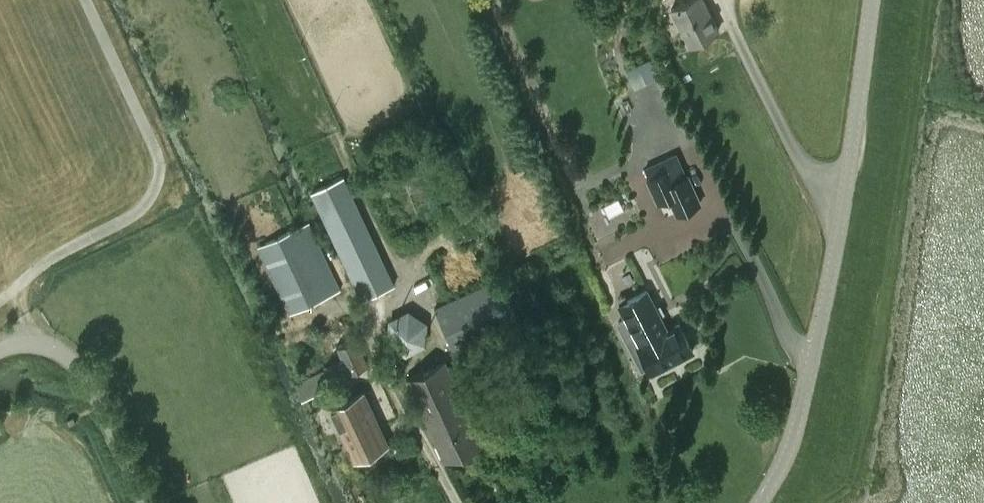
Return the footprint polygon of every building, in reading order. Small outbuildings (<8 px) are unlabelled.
[(672,10),(691,46),(719,31),(704,0),(692,0),(672,10)] [(647,84),(661,78),(653,60),(639,66),(647,84)] [(676,213),(700,202),(687,174),(685,175),(675,153),(646,167),(649,175),(646,176),(657,201),(668,196),(676,213)] [(393,167),(379,173),(383,182),(397,175),(393,167)] [(312,192),(363,299),(394,284),(343,177),(312,192)] [(261,245),(292,312),(341,289),(309,222),(261,245)] [(436,308),(457,356),(523,326),(501,278),(436,308)] [(648,365),(653,372),(694,352),(679,326),(668,331),(647,292),(621,305),(627,318),(618,323),(641,369),(648,365)] [(390,319),(389,341),(407,353),(427,343),(428,321),(410,309),(390,319)] [(368,364),(356,337),(337,346),(349,373),(368,364)] [(445,361),(407,379),(444,459),(482,441),(468,412),(484,404),(476,389),(461,396),(445,361)] [(297,383),(294,384),(301,400),(304,399),(335,384),(333,380),(328,369),(297,383)] [(330,406),(355,460),(388,444),(364,391),(330,406)] [(66,419),(69,425),(76,421),(74,416),(66,419)]
